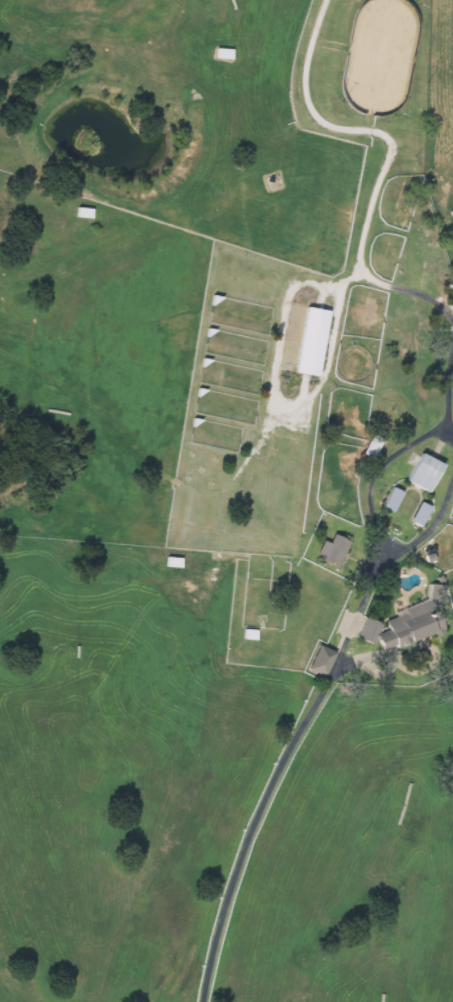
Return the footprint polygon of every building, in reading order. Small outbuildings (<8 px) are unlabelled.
[(229,50),(229,58),(212,58),(212,50),(229,50)] [(90,210),(89,219),(72,217),(74,207),(90,210)] [(442,302),(452,295),(452,319),(442,302)] [(313,377),(289,373),(301,307),(325,311),(313,377)] [(377,440),(368,459),(358,455),(366,436),(377,440)] [(400,481),(413,453),(438,465),(425,493),(400,481)] [(396,494),(387,512),(376,507),(386,488),(396,494)] [(404,522),(414,503),(426,508),(416,528),(404,522)] [(176,569),(163,565),(165,558),(179,562),(176,569)] [(435,597),(445,626),(383,647),(380,637),(369,641),(362,622),(435,597)] [(320,678),(303,670),(316,644),(333,653),(320,678)]
